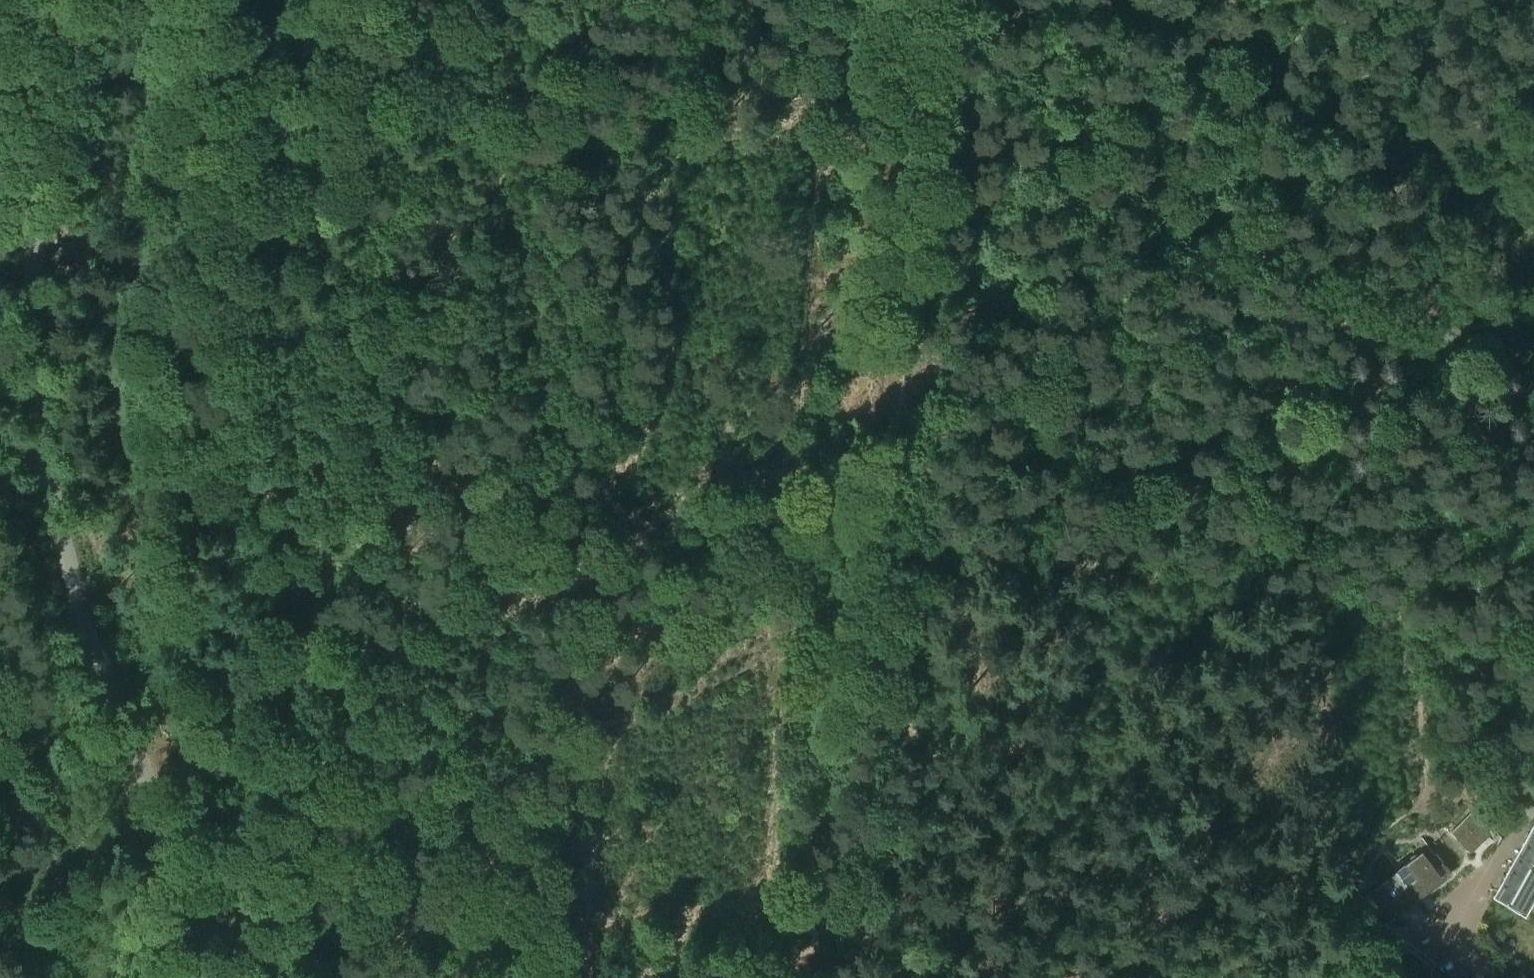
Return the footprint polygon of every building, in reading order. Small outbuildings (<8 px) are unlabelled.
[(1489,829),(1471,811),(1453,828),(1471,846),(1489,829)] [(1494,894),(1493,896),(1523,912),(1523,911),(1520,909),(1533,883),(1533,823),(1494,894)] [(1426,891),(1450,873),(1428,844),(1365,894),(1387,922),(1419,897),(1415,892),(1422,886),(1426,891)]
